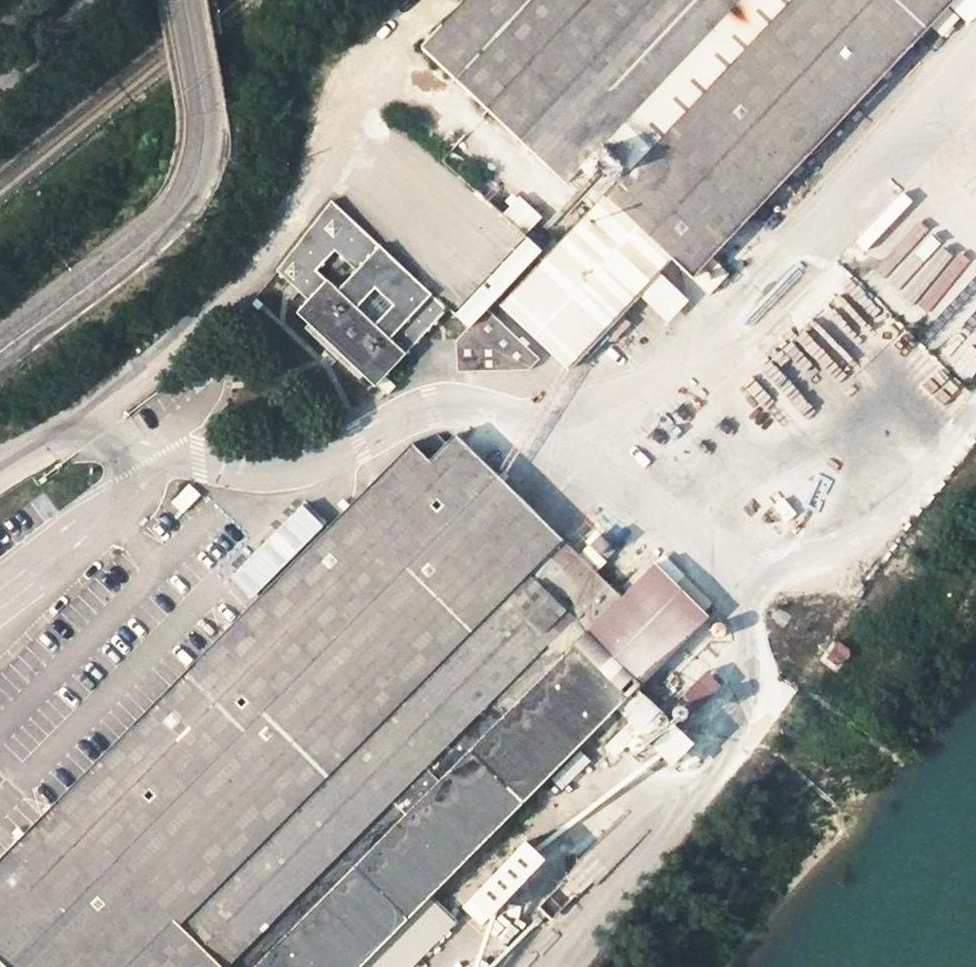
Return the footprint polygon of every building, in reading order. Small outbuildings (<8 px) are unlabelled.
[(411,45),(552,184),(594,142),(620,167),(751,33),(783,0),(455,0),(411,45)] [(751,33),(620,167),(580,209),(484,308),(548,371),(586,333),(604,315),(653,266),(677,288),(959,0),(783,0),(751,33)] [(594,142),(552,184),(580,209),(620,167),(594,142)] [(516,196),(503,215),(530,233),(543,214),(516,196)] [(285,280),(312,307),(300,319),(372,389),(446,315),(334,203),(311,239),(285,280)] [(439,316),(451,327),(533,245),(518,227),(501,251),(439,316)] [(929,297),(921,291),(942,263),(926,251),(892,295),(917,314),(929,297)] [(712,268),(697,277),(705,292),(721,284),(712,268)] [(662,274),(640,297),(669,324),(691,301),(662,274)] [(892,452),(954,369),(929,352),(946,327),(935,320),(939,314),(927,306),(846,419),(892,452)] [(440,340),(440,354),(476,316),(469,310),(440,340)] [(604,315),(586,333),(598,348),(617,330),(604,315)] [(522,360),(476,316),(440,354),(439,367),(515,371),(522,360)] [(49,821),(198,966),(362,966),(427,899),(618,708),(650,740),(671,718),(637,685),(710,611),(661,563),(624,600),(463,442),(435,470),(415,450),(49,821)] [(182,516),(201,495),(188,483),(169,504),(182,516)] [(598,552),(611,538),(600,529),(587,544),(598,552)] [(847,649),(836,641),(824,656),(835,664),(847,649)] [(692,711),(721,687),(710,674),(681,698),(692,711)] [(49,821),(0,871),(0,945),(22,966),(198,966),(49,821)] [(489,918),(546,861),(526,842),(470,898),(489,918)] [(362,966),(406,966),(450,921),(427,899),(362,966)]
